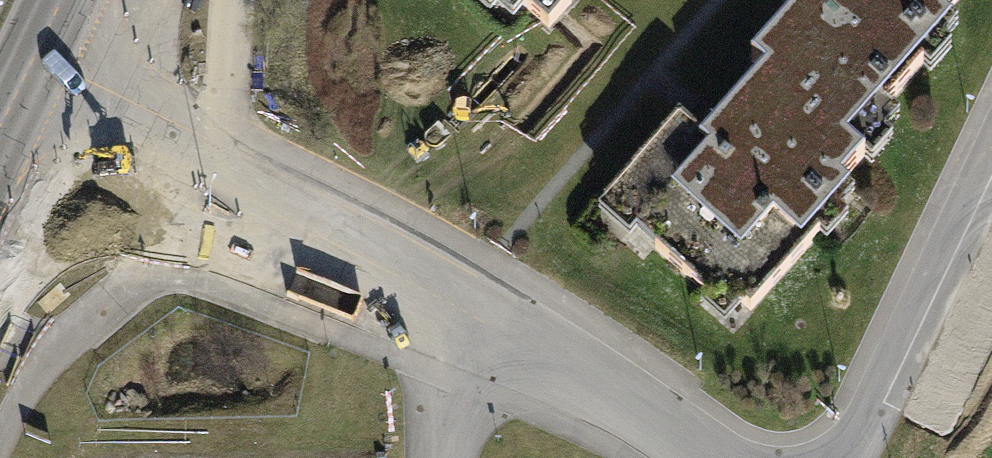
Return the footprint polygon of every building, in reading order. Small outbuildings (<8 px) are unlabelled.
[(545,45),(586,0),(496,0),(545,45)] [(606,213),(632,238),(638,234),(737,327),(860,187),(850,177),(870,154),(856,141),(959,25),(947,15),(960,0),(814,0),(761,59),(774,71),(707,146),(680,122),(606,213)]
